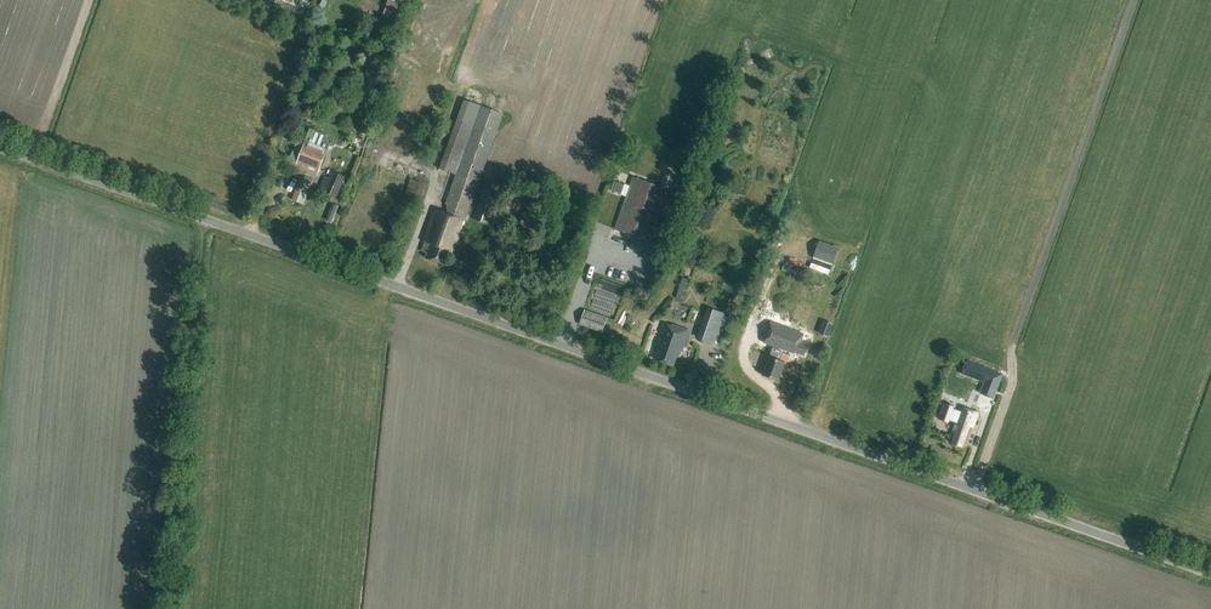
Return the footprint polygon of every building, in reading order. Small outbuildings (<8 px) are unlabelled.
[(384,14),(398,20),(406,0),(390,0),(384,14)] [(377,79),(381,63),(371,61),(367,76),(377,79)] [(455,175),(442,212),(434,209),(423,241),(425,242),(422,251),(428,253),(426,258),(446,265),(452,249),(455,250),(465,220),(479,183),(504,114),(464,100),(440,169),(455,175)] [(317,175),(318,173),(328,144),(326,134),(311,128),(305,144),(297,141),(287,164),(317,175)] [(660,187),(633,177),(615,228),(653,242),(671,190),(669,190),(676,171),(670,169),(669,172),(666,171),(660,187)] [(341,185),(331,180),(325,177),(320,187),(326,190),(325,192),(335,197),(341,185)] [(305,178),(303,182),(299,180),(296,187),(301,189),(300,193),(296,192),(294,199),(305,203),(313,181),(305,178)] [(404,200),(420,205),(426,185),(410,179),(404,200)] [(500,193),(483,187),(472,218),(489,224),(500,193)] [(500,260),(505,244),(487,238),(482,253),(500,260)] [(832,265),(838,249),(819,242),(813,258),(832,265)] [(467,267),(471,255),(464,252),(460,264),(467,267)] [(685,300),(691,281),(683,277),(676,297),(685,300)] [(794,329),(800,310),(758,297),(753,316),(794,329)] [(602,332),(608,317),(585,309),(580,324),(602,332)] [(713,342),(719,324),(707,320),(701,338),(713,342)] [(657,345),(660,346),(655,361),(674,367),(677,357),(679,358),(681,351),(683,351),(690,330),(673,325),(673,327),(664,324),(657,345)] [(770,328),(763,349),(794,360),(794,359),(803,362),(807,351),(800,349),(803,340),(770,328)] [(1003,372),(974,362),(969,375),(997,386),(1003,372)] [(966,383),(963,398),(972,400),(971,406),(987,410),(990,396),(975,392),(976,385),(966,383)] [(960,407),(959,409),(953,407),(953,405),(944,402),(939,417),(948,420),(949,419),(955,421),(954,424),(955,424),(953,433),(955,434),(952,444),(963,447),(964,443),(966,444),(971,429),(972,430),(978,412),(960,407)]
